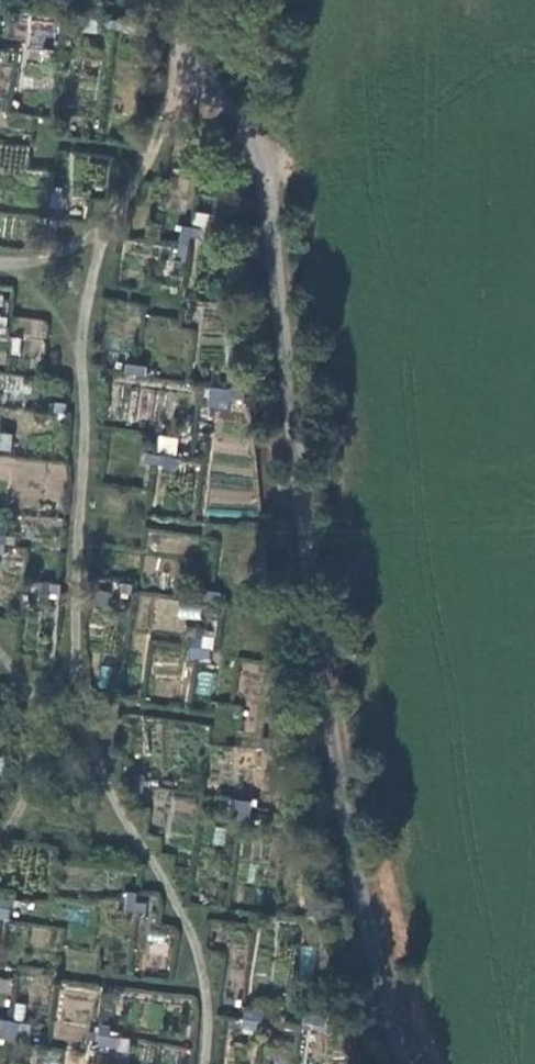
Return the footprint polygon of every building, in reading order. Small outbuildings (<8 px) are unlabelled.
[(109,26),(129,27),(130,18),(110,15),(109,26)] [(51,225),(62,226),(65,204),(54,203),(51,225)] [(184,244),(195,245),(196,235),(206,237),(208,224),(188,222),(184,244)] [(130,372),(150,375),(151,364),(131,360),(130,372)] [(29,400),(29,376),(0,375),(0,399),(29,400)] [(212,402),(233,406),(236,386),(214,383),(212,402)] [(71,404),(61,403),(60,413),(69,414),(71,404)] [(149,461),(169,464),(170,454),(150,451),(149,461)] [(8,554),(11,532),(2,531),(3,522),(0,521),(0,553),(8,554)] [(129,589),(140,590),(142,579),(131,578),(129,589)] [(58,591),(68,593),(69,583),(59,581),(58,591)] [(205,598),(225,601),(226,589),(206,586),(205,598)] [(195,654),(216,658),(217,647),(209,646),(210,635),(199,633),(195,654)] [(197,672),(196,694),(212,695),(213,673),(197,672)] [(264,748),(276,749),(278,738),(266,737),(264,748)] [(137,792),(147,794),(151,773),(140,772),(137,792)] [(246,817),(257,819),(260,800),(249,798),(246,817)] [(130,909),(152,912),(153,901),(143,899),(144,892),(132,890),(130,909)] [(13,920),(16,897),(0,895),(0,918),(13,920)] [(148,943),(169,948),(174,930),(153,924),(148,943)] [(247,1028),(266,1032),(268,1010),(250,1007),(247,1028)] [(308,1020),(320,1021),(321,1011),(309,1010),(308,1020)] [(11,1055),(21,1056),(26,1021),(5,1019),(3,1039),(13,1041),(11,1055)] [(103,1045),(122,1048),(124,1037),(116,1035),(117,1026),(106,1024),(103,1045)]
